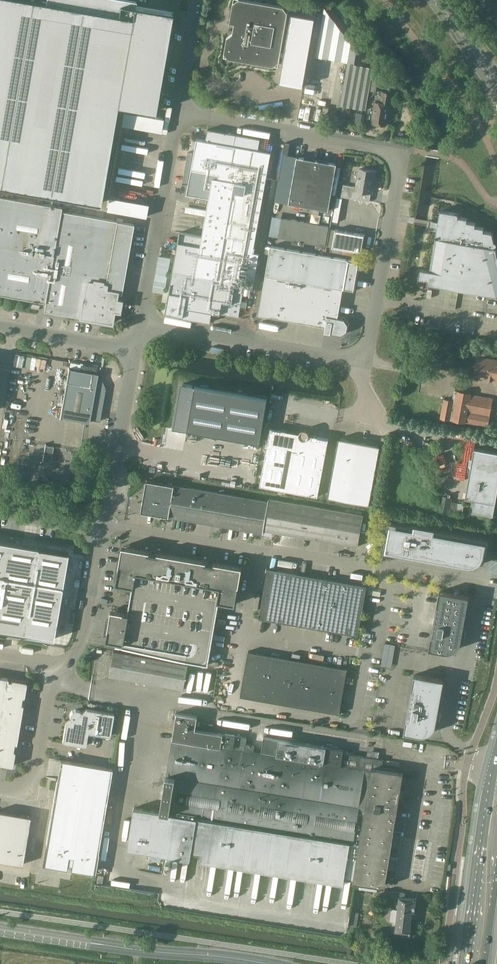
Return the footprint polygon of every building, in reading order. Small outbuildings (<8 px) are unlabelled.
[(35,0),(32,0),(0,183),(0,186),(50,195),(82,8),(35,0)] [(32,0),(0,0),(0,183),(32,0)] [(117,105),(134,6),(135,0),(122,0),(120,15),(82,8),(50,195),(100,203),(117,105)] [(304,86),(316,17),(292,13),(285,52),(281,52),(288,12),(284,6),(249,0),(237,0),(233,2),(230,23),(235,23),(233,33),(227,37),(224,52),(229,58),(273,66),(279,61),(281,55),(284,55),(280,82),(304,86)] [(480,10),(483,14),(492,6),(489,2),(480,10)] [(134,6),(117,105),(154,111),(172,13),(134,6)] [(316,56),(348,61),(340,105),(366,109),(373,68),(354,65),(356,50),(325,8),(324,8),(316,56)] [(370,60),(364,53),(360,55),(366,63),(370,60)] [(371,122),(386,125),(392,93),(382,91),(380,103),(375,102),(371,122)] [(248,301),(242,300),(245,283),(253,285),(271,178),(267,177),(271,152),(258,150),(260,138),(208,129),(206,140),(197,139),(187,193),(215,198),(209,237),(180,232),(175,257),(171,284),(166,312),(183,315),(183,317),(197,320),(198,310),(220,313),(239,316),(241,306),(247,307),(248,301)] [(289,203),(329,210),(337,163),(297,156),(289,203)] [(371,193),(375,171),(359,168),(356,187),(343,184),(341,196),(359,199),(361,191),(371,193)] [(0,196),(0,294),(46,302),(44,311),(112,322),(114,310),(119,311),(121,300),(116,299),(117,291),(105,289),(106,285),(108,271),(125,274),(134,224),(61,211),(61,207),(0,196)] [(428,279),(427,283),(496,295),(496,252),(492,232),(483,231),(484,228),(475,226),(476,223),(467,221),(467,218),(458,217),(459,213),(440,210),(438,225),(430,270),(420,268),(419,277),(428,279)] [(332,247),(362,252),(365,234),(335,229),(332,247)] [(343,289),(355,291),(360,261),(271,245),(259,314),(326,326),(325,331),(342,335),(348,330),(349,323),(345,317),(338,316),(343,289)] [(458,292),(447,290),(444,307),(455,309),(458,292)] [(478,356),(474,376),(496,380),(496,359),(478,356)] [(85,366),(80,366),(80,364),(71,362),(70,368),(84,370),(85,366)] [(69,367),(60,419),(61,418),(89,423),(90,419),(100,421),(106,388),(101,376),(98,376),(98,373),(69,368),(70,367),(69,367)] [(183,430),(260,443),(268,398),(193,385),(183,383),(175,429),(178,429),(180,432),(183,430)] [(455,390),(453,400),(445,399),(441,417),(488,426),(493,398),(471,394),(472,393),(455,390)] [(260,485),(289,490),(300,433),(271,427),(260,485)] [(300,433),(289,490),(318,496),(329,438),(310,434),(310,433),(309,432),(309,431),(308,430),(307,430),(306,429),(304,429),(303,429),(302,430),(301,430),(300,431),(300,432),(300,433)] [(328,497),(369,505),(380,446),(378,445),(379,445),(341,438),(339,438),(328,497)] [(46,444),(43,462),(51,463),(54,448),(46,446),(46,444)] [(141,512),(172,517),(177,486),(147,480),(141,512)] [(172,517),(202,522),(208,491),(177,486),(172,517)] [(202,522),(232,528),(238,496),(208,491),(202,522)] [(264,533),(264,530),(268,501),(238,496),(232,528),(264,533)] [(264,530),(358,546),(364,515),(269,498),(268,501),(264,530)] [(383,551),(468,566),(470,566),(473,566),(474,566),(477,566),(479,565),(481,563),(482,562),(483,561),(484,561),(484,559),(485,558),(486,556),(486,555),(489,539),(389,521),(383,551)] [(53,639),(68,553),(0,541),(0,630),(53,639)] [(116,648),(115,648),(208,665),(219,601),(236,604),(239,586),(237,586),(240,568),(124,548),(121,565),(120,565),(116,583),(133,586),(128,613),(124,612),(123,614),(113,612),(110,629),(109,629),(107,640),(117,642),(116,648)] [(268,568),(264,593),(284,597),(288,572),(268,568)] [(284,597),(303,600),(308,575),(288,572),(284,597)] [(303,600),(323,603),(327,578),(308,575),(303,600)] [(323,603),(343,607),(347,582),(327,578),(323,603)] [(347,582),(343,607),(363,610),(367,585),(347,582)] [(461,641),(461,639),(469,596),(440,591),(429,649),(444,651),(446,652),(448,652),(450,651),(451,651),(453,650),(455,649),(456,649),(457,648),(458,647),(459,645),(460,643),(461,642),(461,641)] [(259,618),(279,622),(284,597),(264,593),(259,618)] [(279,622),(299,625),(303,600),(284,597),(279,622)] [(299,625),(319,629),(323,603),(303,600),(299,625)] [(319,629),(338,632),(343,607),(323,603),(319,629)] [(343,607),(338,632),(359,635),(363,610),(343,607)] [(114,651),(109,676),(184,689),(189,665),(114,651)] [(248,651),(245,673),(265,677),(268,654),(248,651)] [(265,677),(284,680),(288,658),(268,654),(265,677)] [(284,680),(304,684),(308,661),(288,658),(284,680)] [(304,684),(324,687),(328,665),(308,661),(304,684)] [(328,665),(324,687),(344,691),(348,668),(328,665)] [(241,696),(261,700),(265,677),(245,673),(241,696)] [(436,725),(436,723),(444,679),(415,674),(404,732),(420,735),(421,735),(423,735),(424,735),(425,734),(427,734),(428,734),(429,733),(430,732),(431,731),(432,730),(433,729),(434,728),(435,727),(435,726),(436,725)] [(11,766),(12,766),(13,765),(13,764),(15,753),(15,752),(14,751),(13,750),(11,750),(13,743),(17,743),(23,705),(19,704),(20,697),(22,697),(23,697),(24,697),(24,696),(25,695),(27,684),(27,683),(26,683),(26,682),(25,681),(13,680),(12,680),(11,680),(11,681),(8,681),(8,679),(0,677),(0,764),(11,766)] [(261,700),(280,703),(284,680),(265,677),(261,700)] [(280,703),(300,706),(304,684),(284,680),(280,703)] [(300,706),(320,710),(324,687),(304,684),(300,706)] [(324,687),(320,710),(340,713),(344,691),(324,687)] [(110,736),(114,713),(86,708),(81,712),(79,710),(75,710),(70,713),(70,717),(71,720),(65,723),(62,742),(85,746),(88,732),(110,736)] [(134,807),(128,848),(191,859),(192,851),(202,852),(201,860),(344,883),(345,878),(354,879),(354,880),(384,885),(403,772),(382,769),(384,759),(343,752),(344,749),(327,746),(279,738),(263,736),(261,753),(254,752),(255,745),(246,744),(247,737),(196,729),(198,716),(177,712),(161,811),(161,812),(134,807)] [(43,861),(44,861),(44,863),(46,863),(45,864),(63,867),(63,866),(65,866),(65,865),(73,866),(73,867),(75,868),(74,869),(92,872),(92,871),(94,871),(94,870),(95,870),(98,855),(96,855),(97,853),(98,854),(112,768),(60,760),(46,845),(47,845),(47,846),(46,846),(43,861)] [(21,866),(29,817),(0,813),(0,862),(21,866)] [(382,890),(381,896),(400,898),(396,930),(397,930),(397,933),(403,933),(403,931),(411,932),(412,930),(410,930),(412,911),(415,911),(416,898),(405,897),(406,892),(382,890)] [(351,910),(348,933),(353,934),(355,926),(357,926),(359,912),(351,910)]
